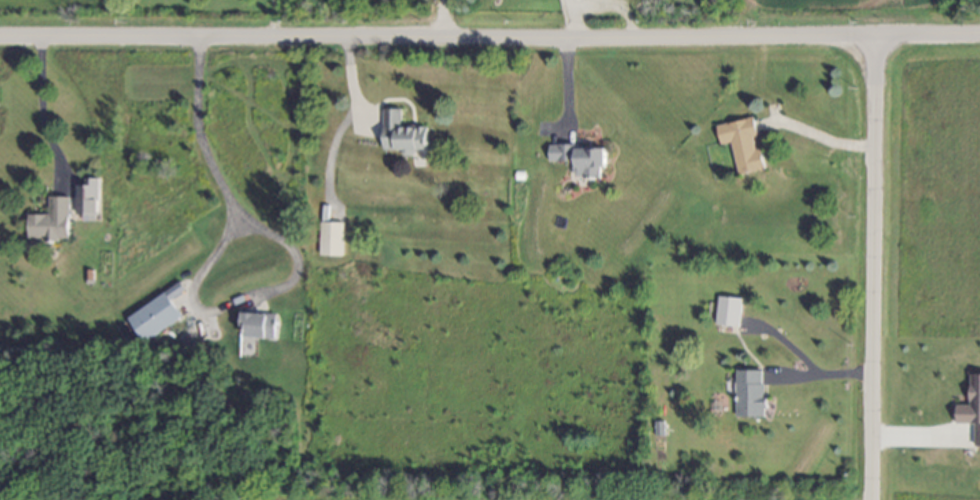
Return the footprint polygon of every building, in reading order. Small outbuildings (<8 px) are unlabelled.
[(403,117),(384,117),(384,114),(384,109),(403,109),(403,117)] [(765,170),(761,149),(755,150),(753,138),(757,137),(753,118),(716,126),(720,145),(731,143),(737,175),(765,170)] [(550,162),(574,161),(574,178),(600,177),(599,168),(606,168),(605,149),(577,150),(577,144),(549,145),(550,162)] [(98,179),(84,179),(84,185),(76,185),(75,215),(82,215),(82,222),(98,222),(98,179)] [(27,240),(68,240),(68,197),(48,197),(48,215),(28,215),(27,240)] [(342,256),(343,223),(320,223),(319,256),(342,256)] [(128,317),(144,342),(182,318),(170,300),(184,291),(180,284),(128,317)] [(715,326),(739,327),(741,298),(717,297),(715,326)] [(276,315),(241,314),(241,329),(245,329),(245,338),(275,339),(276,315)] [(735,417),(764,417),(764,371),(735,370),(735,417)] [(979,447),(979,375),(970,375),(970,405),(956,405),(956,424),(975,424),(975,447),(979,447)]
